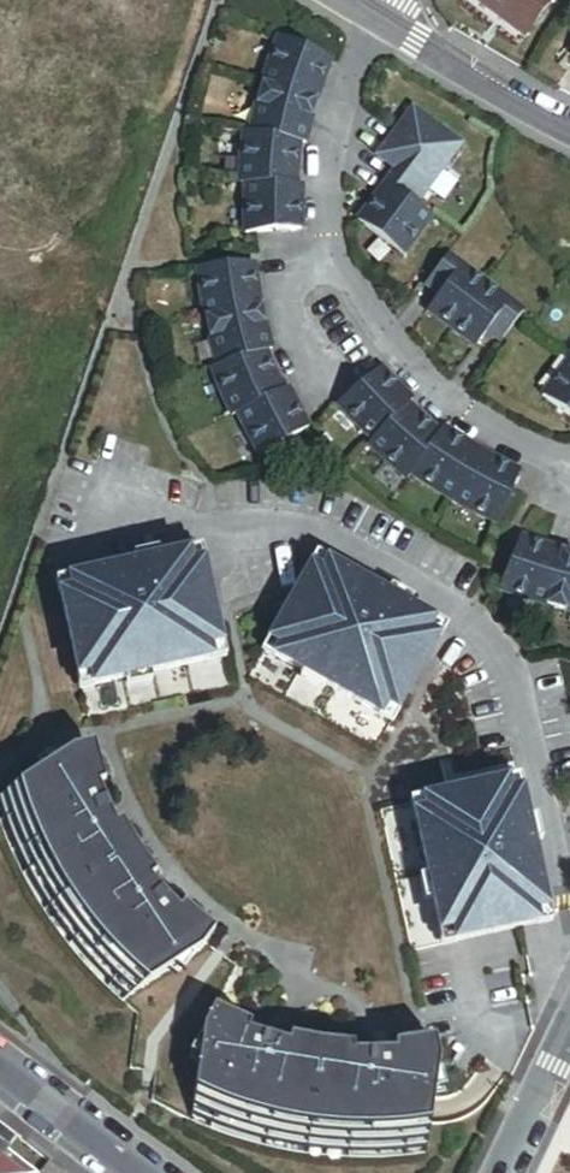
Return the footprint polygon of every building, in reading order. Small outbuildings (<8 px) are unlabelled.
[(551,0),(469,0),(493,19),(520,40),(551,0)] [(320,81),(327,61),(275,39),(263,70),(257,87),(311,103),(320,81)] [(307,123),(311,103),(257,87),(255,95),(251,111),(246,137),(296,145),(302,146),(307,123)] [(413,207),(457,146),(410,111),(387,142),(375,158),(393,172),(383,185),(413,207)] [(294,165),(296,145),(246,137),(240,136),(238,148),(235,172),(235,184),(240,185),(291,187),(294,165)] [(298,213),(297,187),(291,187),(240,185),(240,191),(240,211),(241,237),(298,232),(298,213)] [(400,257),(428,218),(413,207),(383,185),(370,203),(354,223),(400,257)] [(449,330),(482,285),(444,257),(422,287),(436,297),(425,313),(436,321),(449,330)] [(253,285),(251,265),(194,270),(195,283),(197,302),(201,321),(256,309),(253,285)] [(498,343),(521,313),(482,285),(449,330),(467,344),(473,349),(484,333),(498,343)] [(263,332),(256,309),(201,321),(202,327),(208,351),(214,369),(262,354),(268,352),(263,332)] [(271,374),(262,354),(214,369),(208,371),(211,381),(226,414),(228,418),(234,415),(279,393),(271,374)] [(568,360),(539,398),(569,421),(569,362),(568,360)] [(370,445),(405,407),(408,403),(395,388),(378,371),(335,407),(338,411),(351,426),(370,445)] [(297,411),(285,391),(279,393),(234,415),(236,421),(253,448),(257,453),(260,459),(305,431),(308,428),(297,411)] [(407,475),(437,434),(423,422),(405,407),(370,445),(365,449),(375,457),(379,461),(403,481),(407,475)] [(450,503),(478,455),(457,441),(440,431),(437,434),(407,475),(427,490),(450,503)] [(495,526),(517,474),(501,466),(478,455),(450,503),(455,507),(477,518),(495,526)] [(545,609),(560,553),(539,546),(518,539),(497,593),(521,602),(545,609)] [(560,553),(545,609),(568,615),(569,615),(569,555),(560,553)] [(221,660),(212,623),(205,624),(198,593),(205,591),(197,554),(54,585),(78,692),(221,660)] [(442,628),(315,558),(262,653),(389,723),(407,690),(401,687),(417,658),(423,662),(442,628)] [(208,604),(205,591),(198,593),(205,624),(212,623),(208,604)] [(413,681),(423,662),(417,658),(401,687),(407,690),(413,681)] [(95,789),(83,752),(77,753),(88,792),(95,789)] [(107,834),(88,792),(77,753),(70,754),(3,797),(6,806),(8,813),(11,820),(14,828),(17,835),(20,843),(23,850),(26,858),(30,865),(33,872),(37,879),(41,886),(45,893),(50,900),(54,906),(123,861),(107,834)] [(548,924),(517,781),(480,790),(481,797),(449,804),(448,797),(410,805),(442,947),(548,924)] [(100,802),(95,789),(88,792),(107,834),(113,831),(100,802)] [(449,804),(481,797),(480,790),(460,794),(448,797),(449,804)] [(6,806),(3,797),(0,800),(0,825),(11,820),(8,813),(6,806)] [(20,843),(17,835),(14,828),(11,820),(0,825),(0,835),(6,852),(10,859),(19,878),(33,872),(30,865),(26,858),(23,850),(20,843)] [(129,858),(113,831),(107,834),(123,861),(129,858)] [(147,883),(129,858),(123,861),(142,888),(147,883)] [(204,948),(173,921),(142,888),(123,861),(54,906),(59,913),(63,920),(68,926),(73,933),(78,940),(83,946),(88,952),(93,958),(99,964),(104,969),(110,976),(115,981),(121,987),(127,992),(134,997),(199,954),(204,948)] [(50,900),(45,893),(41,886),(37,879),(33,872),(19,878),(24,888),(41,915),(54,906),(50,900)] [(160,897),(147,883),(142,888),(173,921),(178,916),(160,897)] [(73,933),(68,926),(63,920),(59,913),(54,906),(41,915),(45,922),(66,949),(78,940),(73,933)] [(208,942),(178,916),(173,921),(204,948),(208,942)] [(104,969),(99,964),(93,958),(88,952),(83,946),(78,940),(66,949),(70,954),(85,973),(105,992),(115,981),(110,976),(104,969)] [(134,997),(127,992),(121,987),(115,981),(105,992),(108,995),(120,1006),(134,997)] [(245,1036),(209,1019),(206,1025),(243,1042),(245,1036)] [(307,1144),(318,1062),(287,1056),(243,1042),(206,1025),(202,1033),(191,1110),(199,1113),(206,1116),(213,1119),(221,1122),(229,1125),(236,1128),(244,1130),(252,1132),(260,1134),(268,1136),(276,1138),(284,1139),(291,1141),(299,1143),(307,1144)] [(260,1041),(245,1036),(243,1042),(287,1056),(288,1049),(260,1041)] [(318,1062),(319,1055),(288,1049),(287,1056),(318,1062)] [(396,1063),(436,1057),(435,1050),(395,1056),(396,1063)] [(350,1064),(350,1057),(319,1055),(318,1062),(350,1064)] [(427,1142),(438,1063),(436,1057),(396,1063),(350,1064),(318,1062),(307,1144),(315,1145),(323,1146),(331,1146),(339,1147),(346,1147),(355,1147),(363,1147),(371,1147),(380,1147),(387,1147),(395,1146),(404,1145),(412,1144),(419,1143),(427,1142)] [(207,1134),(213,1119),(206,1116),(199,1113),(191,1110),(189,1126),(207,1134)] [(264,1151),(268,1136),(260,1134),(252,1132),(244,1130),(236,1128),(229,1125),(221,1122),(213,1119),(207,1134),(212,1135),(227,1141),(264,1151)] [(7,1155),(16,1141),(0,1129),(0,1172),(31,1172),(7,1155)] [(305,1159),(307,1144),(299,1143),(291,1141),(284,1139),(276,1138),(268,1136),(264,1151),(273,1153),(297,1158),(305,1159)] [(425,1158),(427,1142),(419,1143),(412,1144),(404,1145),(406,1161),(410,1160),(425,1158)] [(346,1162),(346,1147),(339,1147),(331,1146),(323,1146),(315,1145),(307,1144),(305,1159),(313,1160),(337,1162),(346,1162)] [(406,1161),(404,1145),(395,1146),(387,1147),(380,1147),(371,1147),(363,1147),(355,1147),(346,1147),(346,1162),(353,1163),(362,1162),(369,1163),(406,1161)] [(49,1165),(42,1172),(60,1172),(49,1165)]
